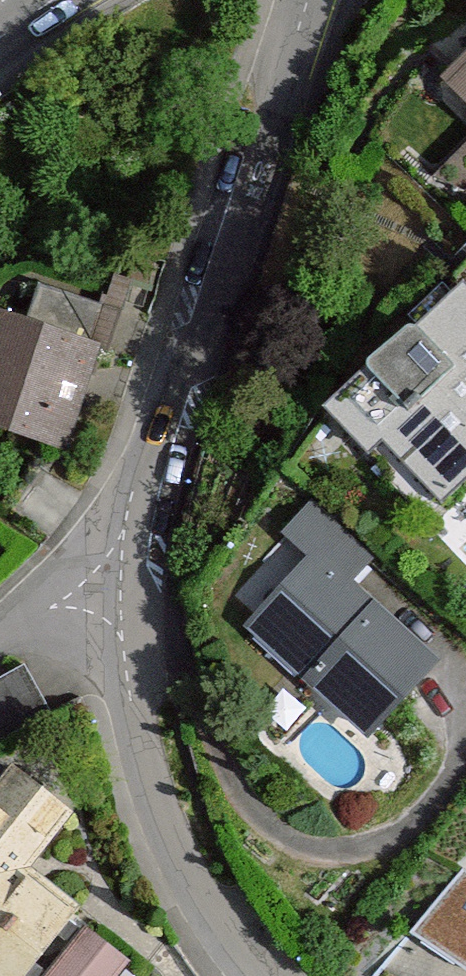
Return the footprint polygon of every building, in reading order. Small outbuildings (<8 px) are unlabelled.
[(438,88),(465,120),(465,63),(438,88)] [(465,193),(465,148),(432,180),(454,204),(465,193)] [(321,427),(370,482),(391,464),(442,522),(465,501),(465,305),(464,302),(321,427)] [(61,473),(100,360),(0,325),(0,452),(61,473)] [(296,572),(246,626),(368,739),(440,660),(353,581),(373,560),(308,500),(267,545),(296,572)] [(45,708),(33,667),(0,676),(0,721),(45,708)] [(6,779),(0,788),(0,975),(61,975),(85,944),(19,890),(67,824),(6,779)] [(410,931),(465,960),(465,875),(410,931)] [(85,944),(61,975),(130,975),(85,944)]
